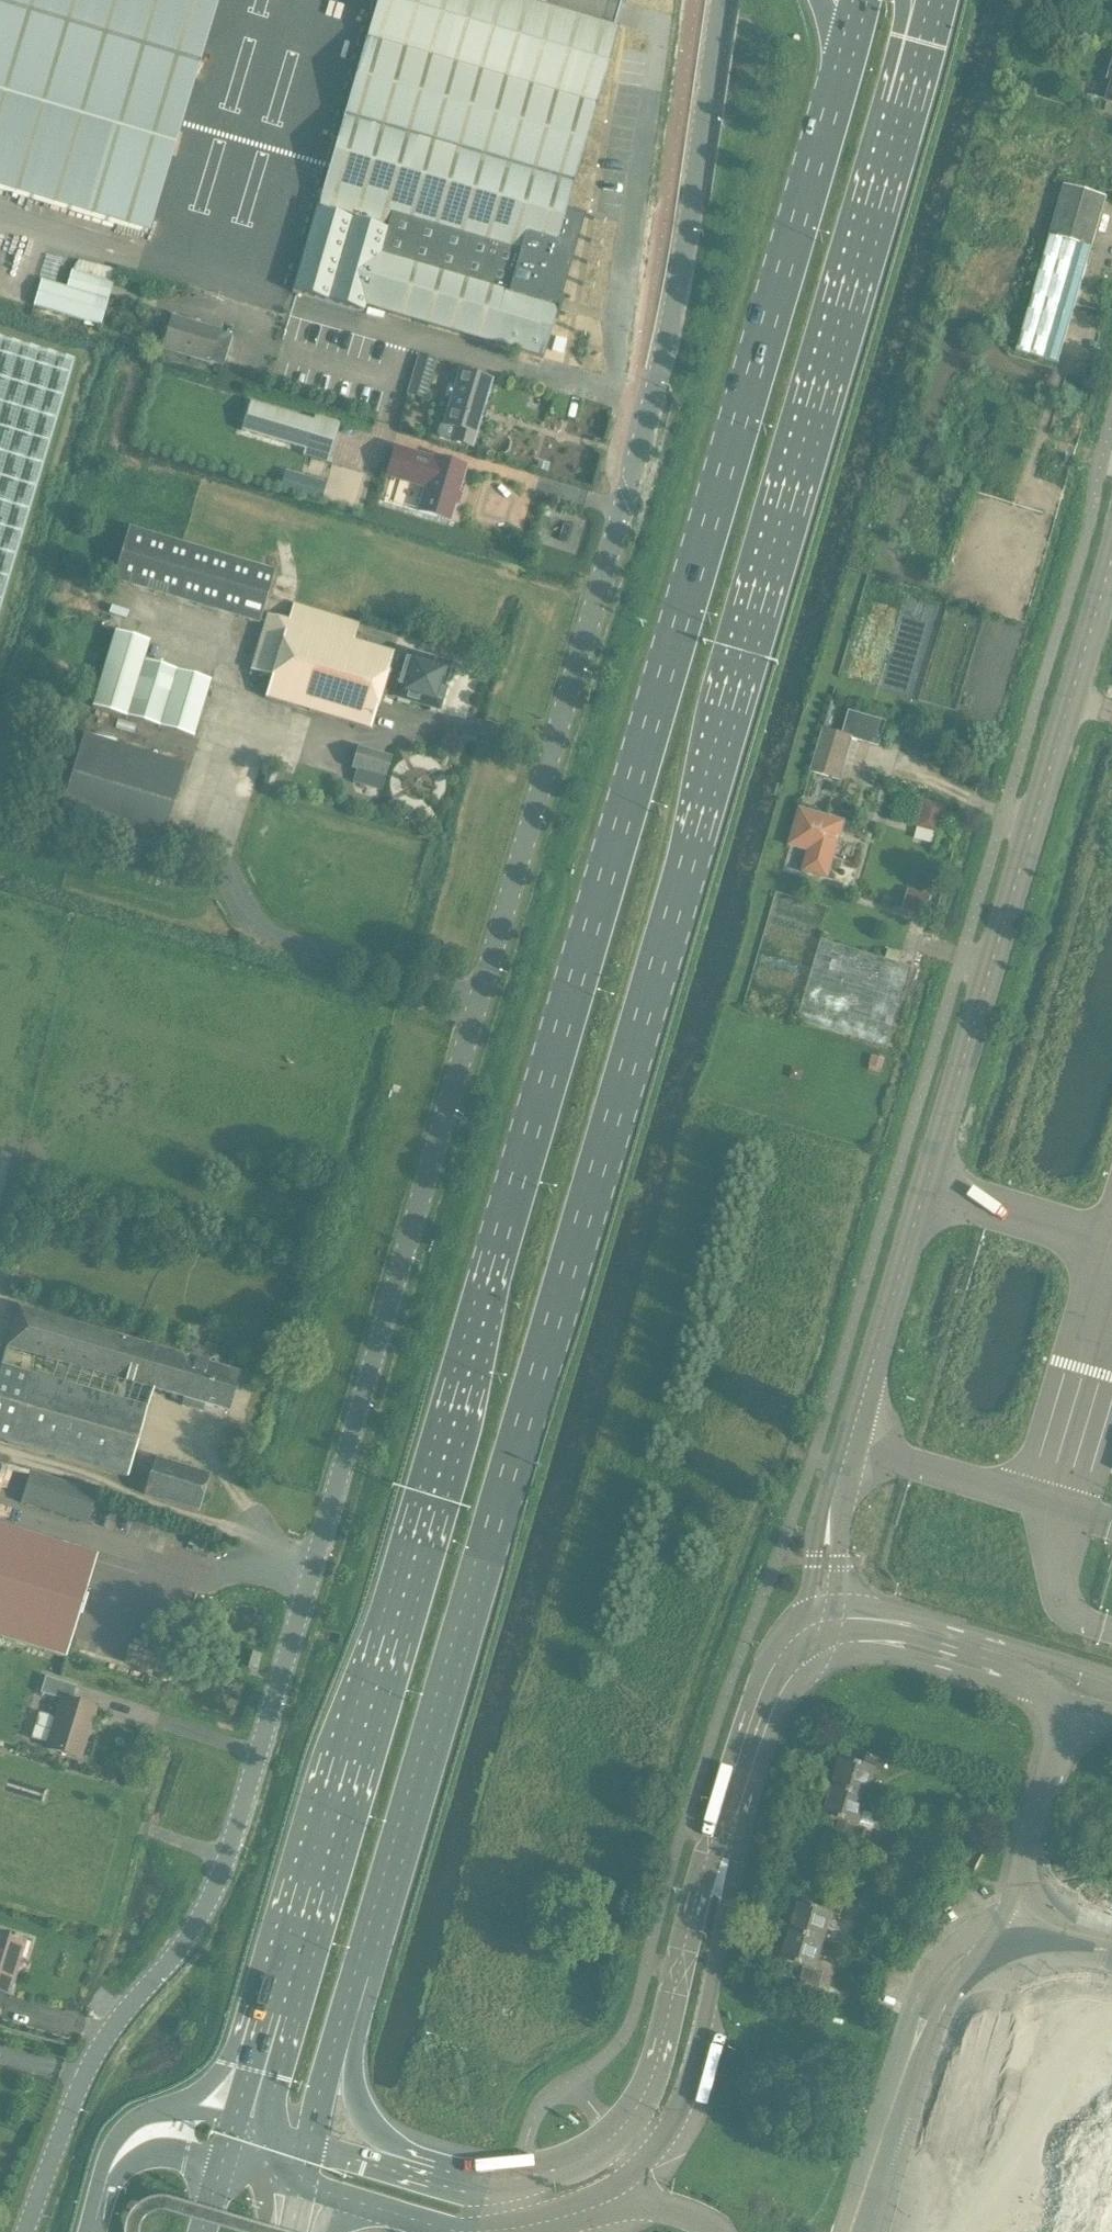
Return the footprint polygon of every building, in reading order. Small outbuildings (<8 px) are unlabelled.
[(216,0),(0,0),(0,190),(147,234),(216,0)] [(295,292),(363,312),(365,306),(521,351),(543,357),(557,307),(549,305),(552,295),(558,297),(582,216),(564,211),(595,106),(618,30),(511,0),(381,0),(369,40),(324,194),(320,209),(295,292)] [(1048,239),(1090,251),(1105,199),(1063,187),(1048,239)] [(1090,251),(1048,239),(1015,352),(1057,364),(1090,251)] [(33,306),(100,326),(113,283),(71,271),(66,288),(41,281),(33,306)] [(219,332),(173,319),(163,350),(209,364),(209,363),(222,366),(231,337),(218,333),(219,332)] [(75,364),(0,341),(0,612),(75,364)] [(407,395),(424,400),(436,360),(419,355),(407,395)] [(471,449),(475,434),(491,381),(459,371),(444,424),(456,428),(451,443),(471,449)] [(330,458),(338,430),(249,404),(241,432),(330,458)] [(385,474),(392,476),(427,486),(419,512),(450,521),(466,467),(394,446),(385,474)] [(538,463),(536,470),(547,473),(549,465),(538,463)] [(274,574),(127,529),(111,581),(258,625),(274,574)] [(266,616),(249,671),(272,679),(266,698),(371,730),(382,695),(439,712),(446,688),(454,683),(456,678),(452,669),(452,668),(408,654),(404,669),(391,665),(394,655),(353,642),(359,624),(294,604),(289,623),(266,616)] [(193,738),(210,681),(144,661),(150,643),(115,632),(93,708),(193,738)] [(878,746),(884,723),(849,712),(842,736),(823,731),(811,772),(838,780),(851,739),(878,746)] [(162,847),(186,767),(85,736),(60,817),(162,847)] [(357,770),(354,782),(384,790),(393,758),(359,748),(353,769),(357,770)] [(939,834),(946,807),(923,801),(916,828),(939,834)] [(801,810),(795,830),(802,831),(797,848),(816,854),(810,875),(829,880),(845,823),(801,810)] [(886,1048),(911,969),(821,941),(797,1021),(886,1048)] [(18,1307),(7,1345),(153,1388),(185,1398),(182,1406),(204,1412),(206,1405),(229,1411),(240,1373),(18,1307)] [(7,1345),(0,1368),(0,1441),(127,1478),(153,1388),(7,1345)] [(199,1513),(210,1476),(155,1460),(144,1496),(199,1513)] [(87,1524),(97,1495),(30,1473),(20,1503),(87,1524)] [(0,1526),(0,1640),(64,1660),(96,1556),(0,1526)] [(79,1760),(93,1711),(72,1704),(76,1690),(46,1681),(41,1697),(60,1702),(46,1751),(79,1760)] [(848,1749),(836,1790),(870,1800),(877,1773),(884,1775),(889,1761),(848,1749)] [(870,1800),(836,1790),(827,1817),(848,1823),(844,1835),(864,1841),(868,1828),(862,1826),(870,1800)] [(801,1904),(793,1933),(826,1943),(834,1915),(841,1917),(845,1905),(825,1899),(822,1910),(801,1904)] [(826,1943),(793,1933),(784,1962),(804,1968),(801,1980),(821,1986),(825,1972),(818,1970),(826,1943)] [(0,1934),(0,1992),(9,1995),(25,1941),(0,1934)] [(809,2007),(814,1991),(799,1986),(794,2003),(809,2007)] [(994,2231),(1111,2231),(1111,2085),(1044,2065),(994,2231)]
